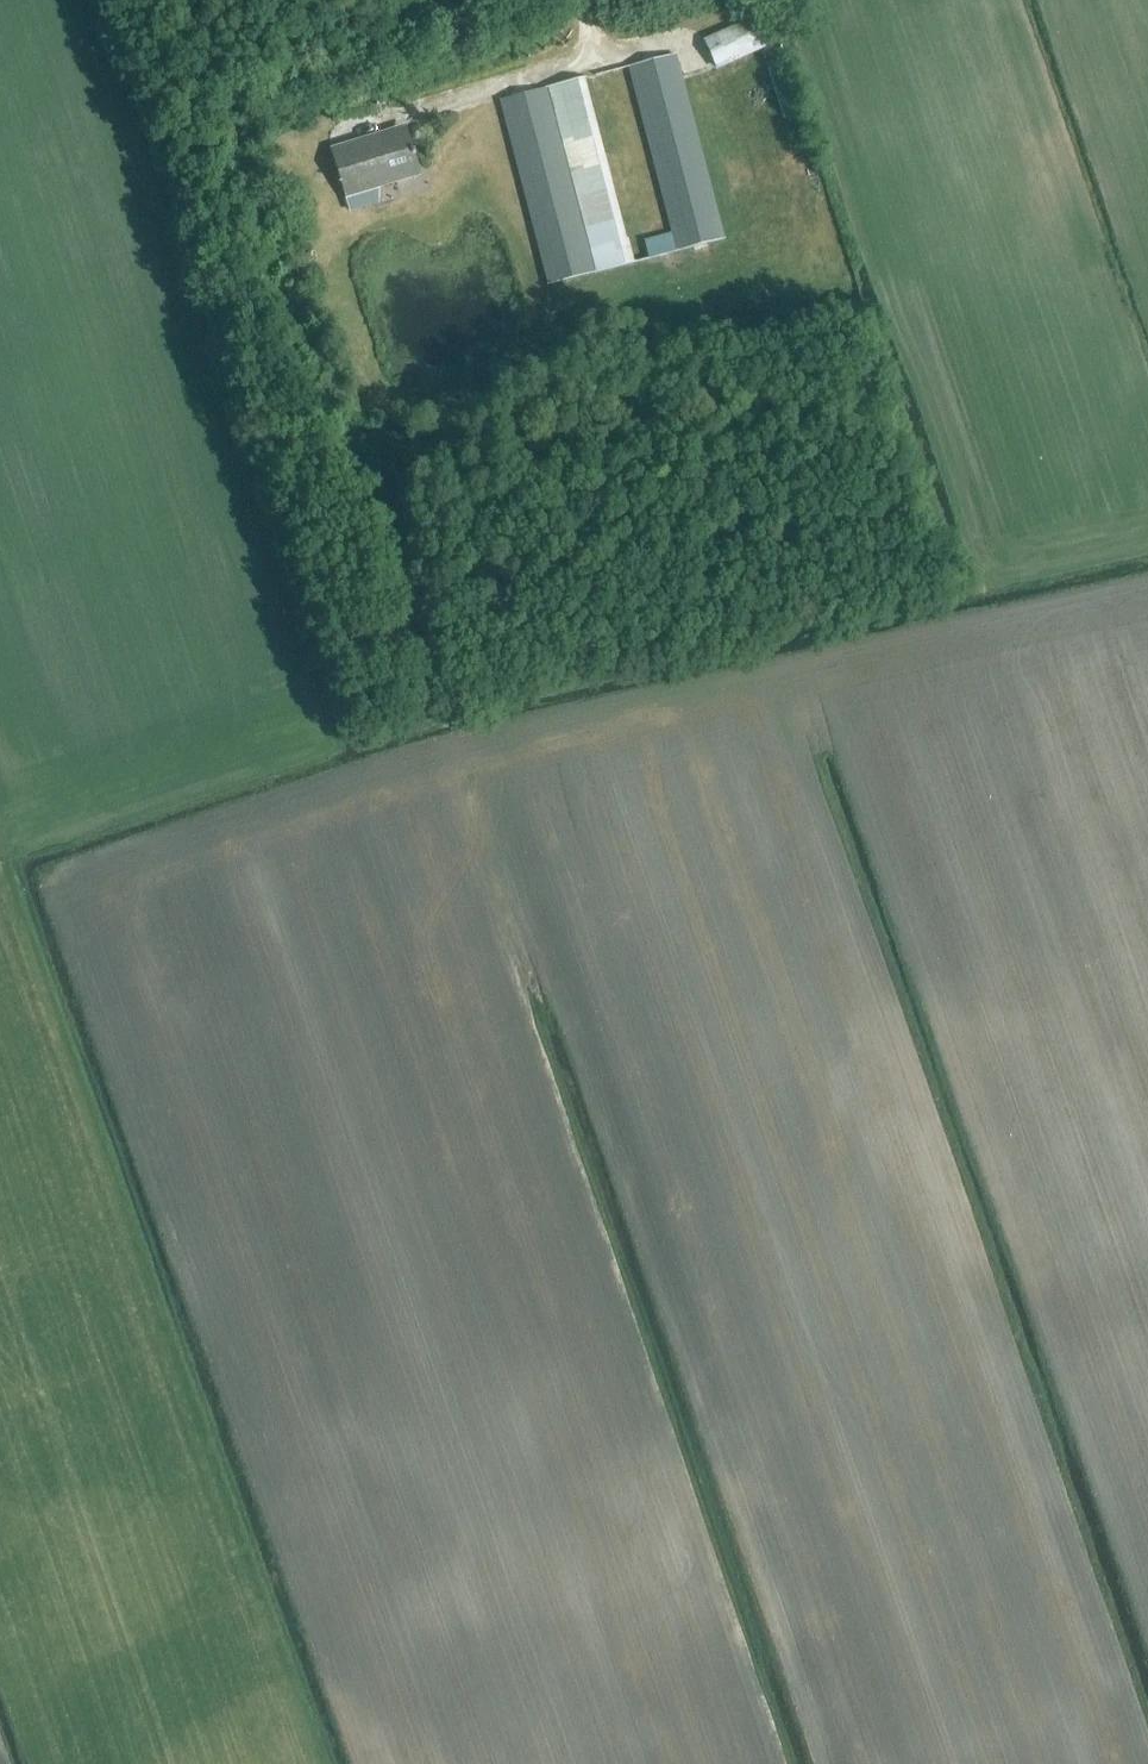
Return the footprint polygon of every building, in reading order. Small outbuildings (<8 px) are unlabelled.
[(718,69),(765,47),(754,21),(706,42),(718,69)] [(678,253),(724,240),(675,55),(629,68),(678,253)] [(548,286),(634,264),(586,78),(500,101),(548,286)] [(412,158),(415,157),(413,153),(411,153),(406,137),(374,146),(372,140),(332,152),(346,197),(418,176),(412,158)] [(643,242),(648,261),(678,253),(673,234),(643,242)]
